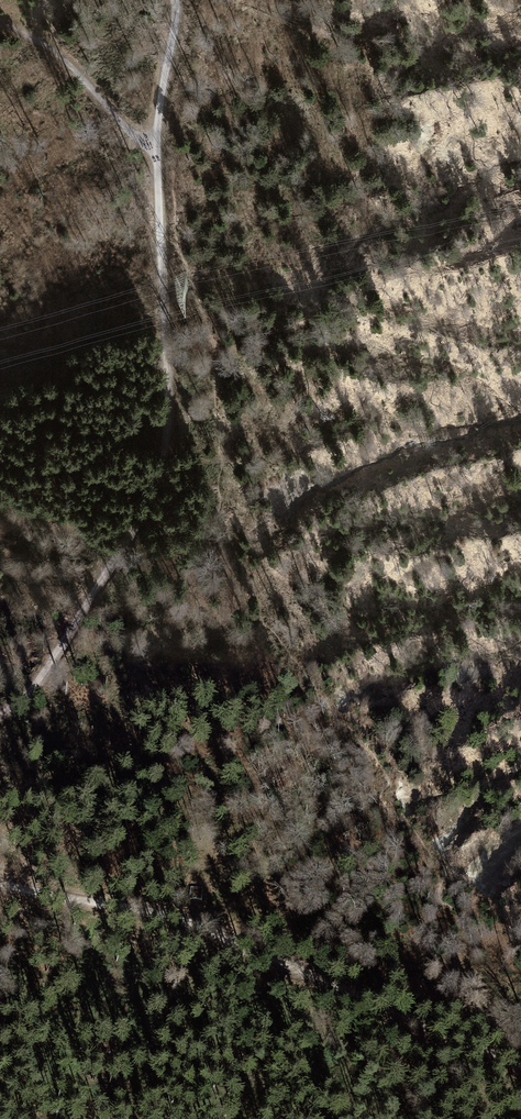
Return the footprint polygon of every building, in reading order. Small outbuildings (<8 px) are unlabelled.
[(191,883),(189,898),(203,899),(205,885),(191,883)]
